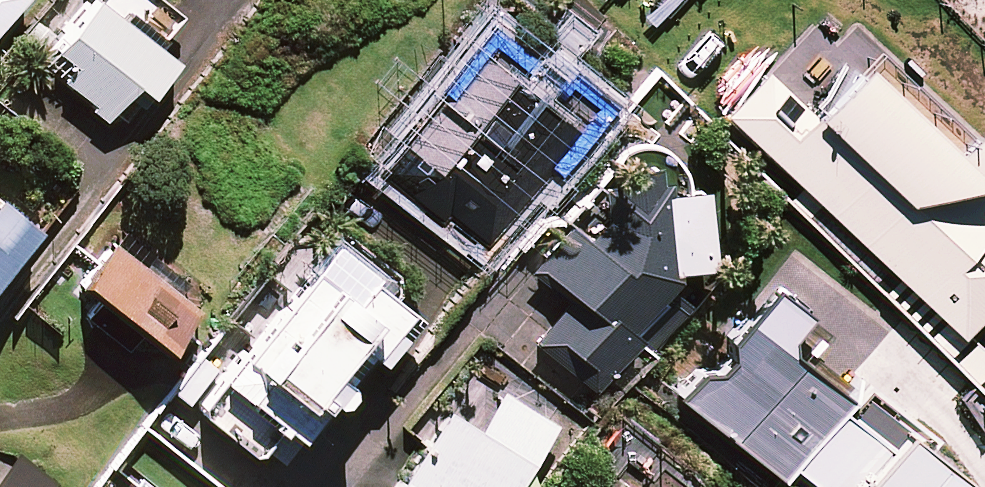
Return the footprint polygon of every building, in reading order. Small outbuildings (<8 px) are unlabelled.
[(20,0),(0,0),(0,24),(20,0)] [(23,47),(95,99),(90,106),(107,118),(112,111),(129,123),(178,54),(159,40),(179,12),(162,0),(87,0),(60,38),(40,24),(23,47)] [(858,26),(799,88),(773,63),(711,128),(984,390),(984,347),(964,327),(984,306),(984,230),(984,229),(984,179),(978,172),(984,164),(984,126),(979,121),(969,131),(949,112),(858,26)] [(541,169),(602,93),(568,67),(556,81),(490,31),(380,169),(442,219),(448,210),(488,242),(544,172),(541,169)] [(723,201),(653,146),(635,168),(624,159),(567,230),(575,287),(534,338),(595,387),(636,336),(650,347),(686,302),(659,281),(723,201)] [(0,192),(0,268),(37,221),(0,192)] [(100,294),(85,312),(129,348),(144,330),(166,347),(210,293),(129,227),(85,281),(100,294)] [(303,439),(416,308),(399,293),(407,285),(346,232),(302,282),(286,267),(175,395),(190,408),(171,430),(235,485),(287,425),(303,439)] [(765,292),(676,407),(779,486),(922,486),(932,474),(773,350),(798,318),(765,292)] [(504,389),(480,426),(450,408),(400,486),(513,486),(555,422),(504,389)] [(21,453),(0,479),(0,486),(63,486),(21,453)]
